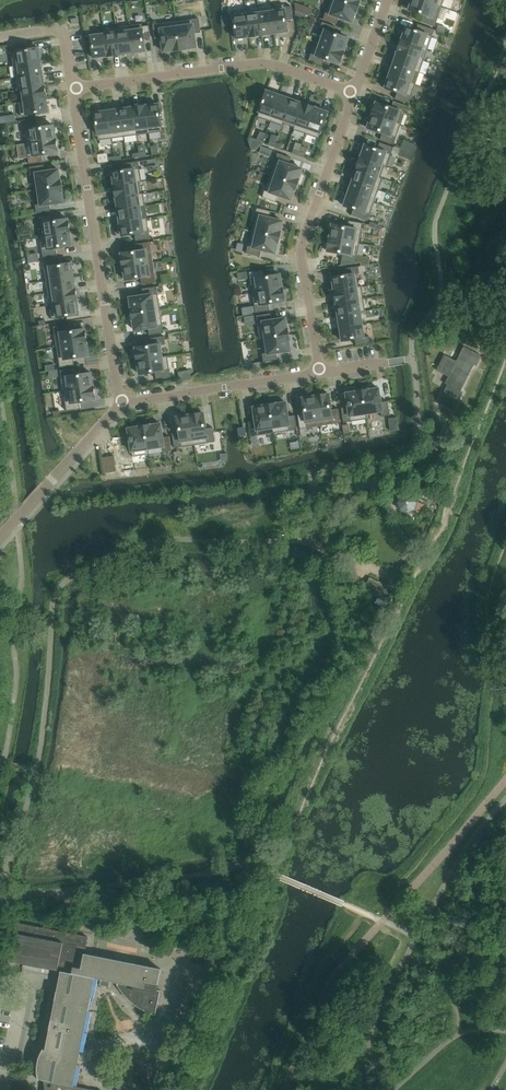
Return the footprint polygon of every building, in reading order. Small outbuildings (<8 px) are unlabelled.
[(358,7),(338,0),(330,0),(323,20),(337,25),(339,18),(353,23),(356,13),(357,13),(358,7)] [(409,10),(424,16),(422,22),(435,27),(438,19),(433,18),(437,7),(442,8),(421,0),(413,0),(409,10)] [(286,12),(292,11),(291,6),(285,7),(285,5),(271,7),(275,34),(288,32),(287,20),(286,16),(286,12)] [(271,7),(259,8),(262,36),(275,34),(271,7)] [(259,8),(246,10),(250,37),(262,36),(259,8)] [(236,39),(250,37),(246,10),(233,12),(236,39)] [(199,19),(176,22),(180,51),(186,50),(186,49),(196,48),(195,34),(201,33),(199,19)] [(175,51),(180,51),(176,22),(153,25),(155,39),(162,39),(164,52),(174,51),(175,51)] [(316,42),(344,52),(349,39),(334,34),(336,27),(322,22),(316,42)] [(142,24),(129,26),(132,53),(146,52),(144,40),(144,36),(143,31),(150,30),(149,26),(143,27),(142,24)] [(407,27),(402,40),(428,49),(433,36),(428,35),(424,33),(420,32),(422,26),(418,24),(416,31),(407,27)] [(120,55),(132,53),(129,26),(116,28),(120,55)] [(120,55),(116,28),(104,29),(108,57),(120,55)] [(94,59),(108,57),(104,29),(103,30),(104,35),(91,36),(92,44),(90,44),(91,51),(93,51),(94,59)] [(402,40),(398,52),(424,61),(428,49),(402,40)] [(316,42),(309,61),(323,66),(325,59),(340,65),(340,63),(341,63),(344,52),(316,42)] [(24,51),(20,51),(16,52),(15,45),(11,46),(14,66),(41,62),(39,48),(29,50),(24,51)] [(398,52),(394,64),(420,73),(424,61),(398,52)] [(14,66),(15,78),(43,74),(41,62),(14,66)] [(394,64),(390,76),(416,85),(420,73),(394,64)] [(45,87),(43,74),(15,78),(17,91),(45,87)] [(390,76),(385,88),(398,93),(395,99),(409,104),(416,85),(390,76)] [(45,87),(17,91),(23,91),(24,102),(19,103),(47,99),(45,87)] [(271,122),(280,96),(267,91),(258,117),(271,122)] [(280,96),(271,122),(283,126),(292,100),(280,96)] [(19,103),(21,117),(48,112),(46,99),(47,99),(19,103)] [(292,100),(283,126),(284,124),(295,127),(294,130),(303,104),(292,100)] [(376,105),(372,116),(401,126),(408,106),(394,101),(392,108),(377,103),(376,105)] [(161,119),(163,119),(162,112),(160,112),(159,104),(145,106),(149,134),(163,132),(161,119)] [(303,104),(294,130),(306,134),(315,108),(303,104)] [(149,134),(145,106),(133,108),(137,135),(149,134)] [(125,137),(137,135),(133,108),(121,110),(125,137)] [(315,108),(306,134),(319,139),(323,126),(325,127),(328,121),(325,120),(328,113),(315,108)] [(112,139),(125,137),(121,110),(108,111),(112,139)] [(96,121),(94,121),(95,128),(97,128),(99,141),(112,139),(108,111),(95,113),(96,121)] [(372,116),(368,129),(383,134),(380,140),(394,145),(401,126),(372,116)] [(26,144),(56,139),(54,126),(38,128),(37,121),(23,124),(26,144)] [(264,142),(267,134),(260,132),(257,140),(264,142)] [(29,164),(43,162),(42,155),(58,153),(58,151),(56,139),(26,144),(29,164)] [(366,145),(361,158),(387,167),(394,148),(380,143),(378,149),(366,145)] [(278,154),(270,176),(298,185),(299,180),(303,169),(289,165),(292,158),(278,154)] [(361,158),(357,170),(383,179),(383,178),(381,177),(385,167),(387,168),(387,167),(361,158)] [(139,162),(134,162),(135,169),(131,170),(127,170),(122,171),(112,172),(114,186),(142,182),(139,162)] [(36,190),(62,186),(61,181),(59,170),(45,172),(44,165),(30,168),(31,176),(34,175),(36,190)] [(357,170),(353,182),(379,191),(383,179),(357,170)] [(270,176),(263,198),(276,202),(279,196),(292,201),(295,190),(296,190),(298,185),(270,176)] [(142,182),(114,186),(116,198),(144,194),(143,194),(141,194),(139,183),(142,182)] [(353,182),(349,193),(375,202),(379,191),(353,182)] [(62,186),(36,190),(38,205),(35,205),(37,214),(51,212),(50,205),(64,203),(62,192),(63,192),(62,186)] [(349,193),(344,206),(354,210),(352,216),(356,217),(358,211),(362,212),(366,214),(370,215),(375,202),(349,193)] [(144,194),(116,198),(118,211),(145,206),(144,194)] [(145,206),(118,211),(120,223),(147,219),(147,218),(142,219),(140,208),(146,207),(145,206)] [(257,208),(252,231),(280,238),(281,232),(283,222),(270,218),(271,212),(257,208)] [(37,217),(40,237),(70,233),(69,221),(68,221),(68,219),(53,222),(52,215),(37,217)] [(147,219),(120,223),(122,236),(135,235),(136,241),(150,239),(147,219)] [(332,225),(330,238),(360,244),(363,223),(349,221),(348,228),(332,225)] [(252,231),(246,254),(260,257),(262,251),(276,254),(278,243),(279,243),(280,238),(252,231)] [(72,246),(70,233),(40,237),(43,258),(58,255),(57,249),(72,246)] [(328,250),(328,252),(343,255),(342,261),(356,264),(360,244),(330,238),(328,250)] [(153,263),(150,242),(136,245),(137,251),(121,254),(122,256),(123,267),(153,263)] [(30,261),(39,260),(38,253),(29,254),(30,261)] [(46,281),(74,277),(71,264),(60,265),(55,266),(51,267),(50,260),(46,261),(47,267),(44,268),(46,281)] [(153,263),(123,267),(124,267),(126,281),(141,278),(142,285),(156,283),(153,263)] [(342,276),(333,277),(335,291),(362,287),(362,286),(359,287),(357,274),(355,274),(351,275),(347,275),(346,269),(341,269),(342,276)] [(264,270),(250,273),(253,293),(283,288),(281,275),(265,277),(264,270)] [(46,281),(48,293),(75,289),(74,277),(46,281)] [(131,309),(132,314),(160,310),(157,287),(143,289),(144,296),(130,298),(132,309),(131,309)] [(335,291),(334,291),(336,303),(337,303),(364,299),(362,287),(335,291)] [(283,288),(253,293),(256,313),(270,311),(269,304),(285,302),(284,300),(285,300),(283,288)] [(48,293),(50,306),(77,302),(78,302),(76,289),(75,289),(48,293)] [(364,299),(337,303),(339,316),(366,312),(364,299)] [(79,315),(77,302),(50,306),(52,319),(79,315)] [(164,333),(160,310),(132,314),(133,320),(135,331),(149,329),(150,335),(164,333)] [(366,312),(339,316),(340,328),(362,325),(361,313),(366,312)] [(271,314),(257,316),(260,339),(289,335),(288,329),(287,329),(286,318),(272,321),(271,314)] [(256,316),(246,316),(246,324),(256,324),(256,316)] [(68,325),(54,327),(57,347),(87,343),(85,331),(85,329),(69,332),(68,325)] [(362,325),(340,328),(342,341),(355,339),(356,346),(371,344),(370,337),(364,338),(362,325)] [(289,335),(260,339),(260,340),(266,339),(268,353),(263,354),(264,362),(278,360),(277,353),(291,351),(289,340),(290,340),(289,335)] [(138,361),(168,357),(168,356),(162,357),(161,346),(166,345),(165,337),(150,339),(151,345),(136,348),(136,350),(138,361)] [(87,343),(57,347),(60,368),(74,365),(73,359),(89,356),(87,343)] [(445,356),(437,371),(449,377),(446,384),(448,385),(439,403),(454,410),(463,393),(460,392),(474,365),(476,366),(481,356),(464,347),(457,362),(445,356)] [(171,377),(168,357),(138,361),(140,375),(155,373),(156,379),(171,377)] [(75,369),(61,371),(64,391),(94,387),(91,373),(76,376),(75,369)] [(94,387),(64,391),(67,412),(81,409),(80,403),(96,400),(95,398),(94,387)] [(368,390),(363,391),(367,419),(368,419),(367,414),(381,412),(382,417),(390,416),(388,401),(381,402),(379,389),(368,390)] [(348,407),(342,408),(344,423),(367,419),(363,391),(357,391),(357,392),(346,394),(348,407)] [(327,394),(316,396),(321,426),(341,423),(339,409),(332,410),(330,394),(327,395),(327,394)] [(305,414),(298,415),(300,429),(321,426),(316,396),(302,398),(305,414)] [(275,404),(270,405),(274,433),(297,430),(295,416),(288,417),(286,403),(275,404)] [(256,421),(249,422),(251,437),(274,433),(270,405),(264,406),(254,408),(256,421)] [(202,413),(190,415),(191,415),(195,445),(215,442),(213,428),(206,429),(204,413),(202,414),(202,413)] [(179,433),(173,434),(175,448),(195,445),(191,415),(177,417),(179,433)] [(150,425),(145,426),(149,455),(150,455),(149,449),(163,447),(164,452),(172,451),(170,437),(163,438),(161,424),(150,426),(150,425)] [(130,437),(127,437),(128,444),(131,444),(133,457),(149,455),(145,426),(139,427),(128,429),(130,437)] [(114,456),(102,458),(104,474),(116,472),(114,456)] [(400,511),(408,514),(415,510),(420,512),(423,504),(418,502),(415,495),(407,492),(399,495),(396,503),(400,511)] [(388,581),(399,586),(405,575),(394,569),(388,581)] [(376,603),(385,608),(394,591),(370,578),(364,590),(379,598),(376,603)] [(85,1088),(74,1086),(89,1012),(95,978),(101,980),(100,985),(109,987),(111,981),(118,983),(118,984),(117,984),(120,989),(123,994),(127,998),(131,1002),(134,1004),(137,1006),(140,1008),(143,1010),(146,1011),(149,1013),(152,1014),(156,1015),(161,990),(157,989),(161,969),(94,956),(94,955),(85,953),(88,937),(17,923),(15,934),(17,935),(11,961),(61,971),(45,1050),(44,1050),(45,1049),(44,1049),(43,1050),(42,1053),(40,1056),(39,1059),(39,1060),(38,1064),(38,1068),(38,1072),(38,1076),(39,1078),(39,1080),(40,1080),(39,1079),(55,1082),(54,1089),(94,1089),(85,1088)]
